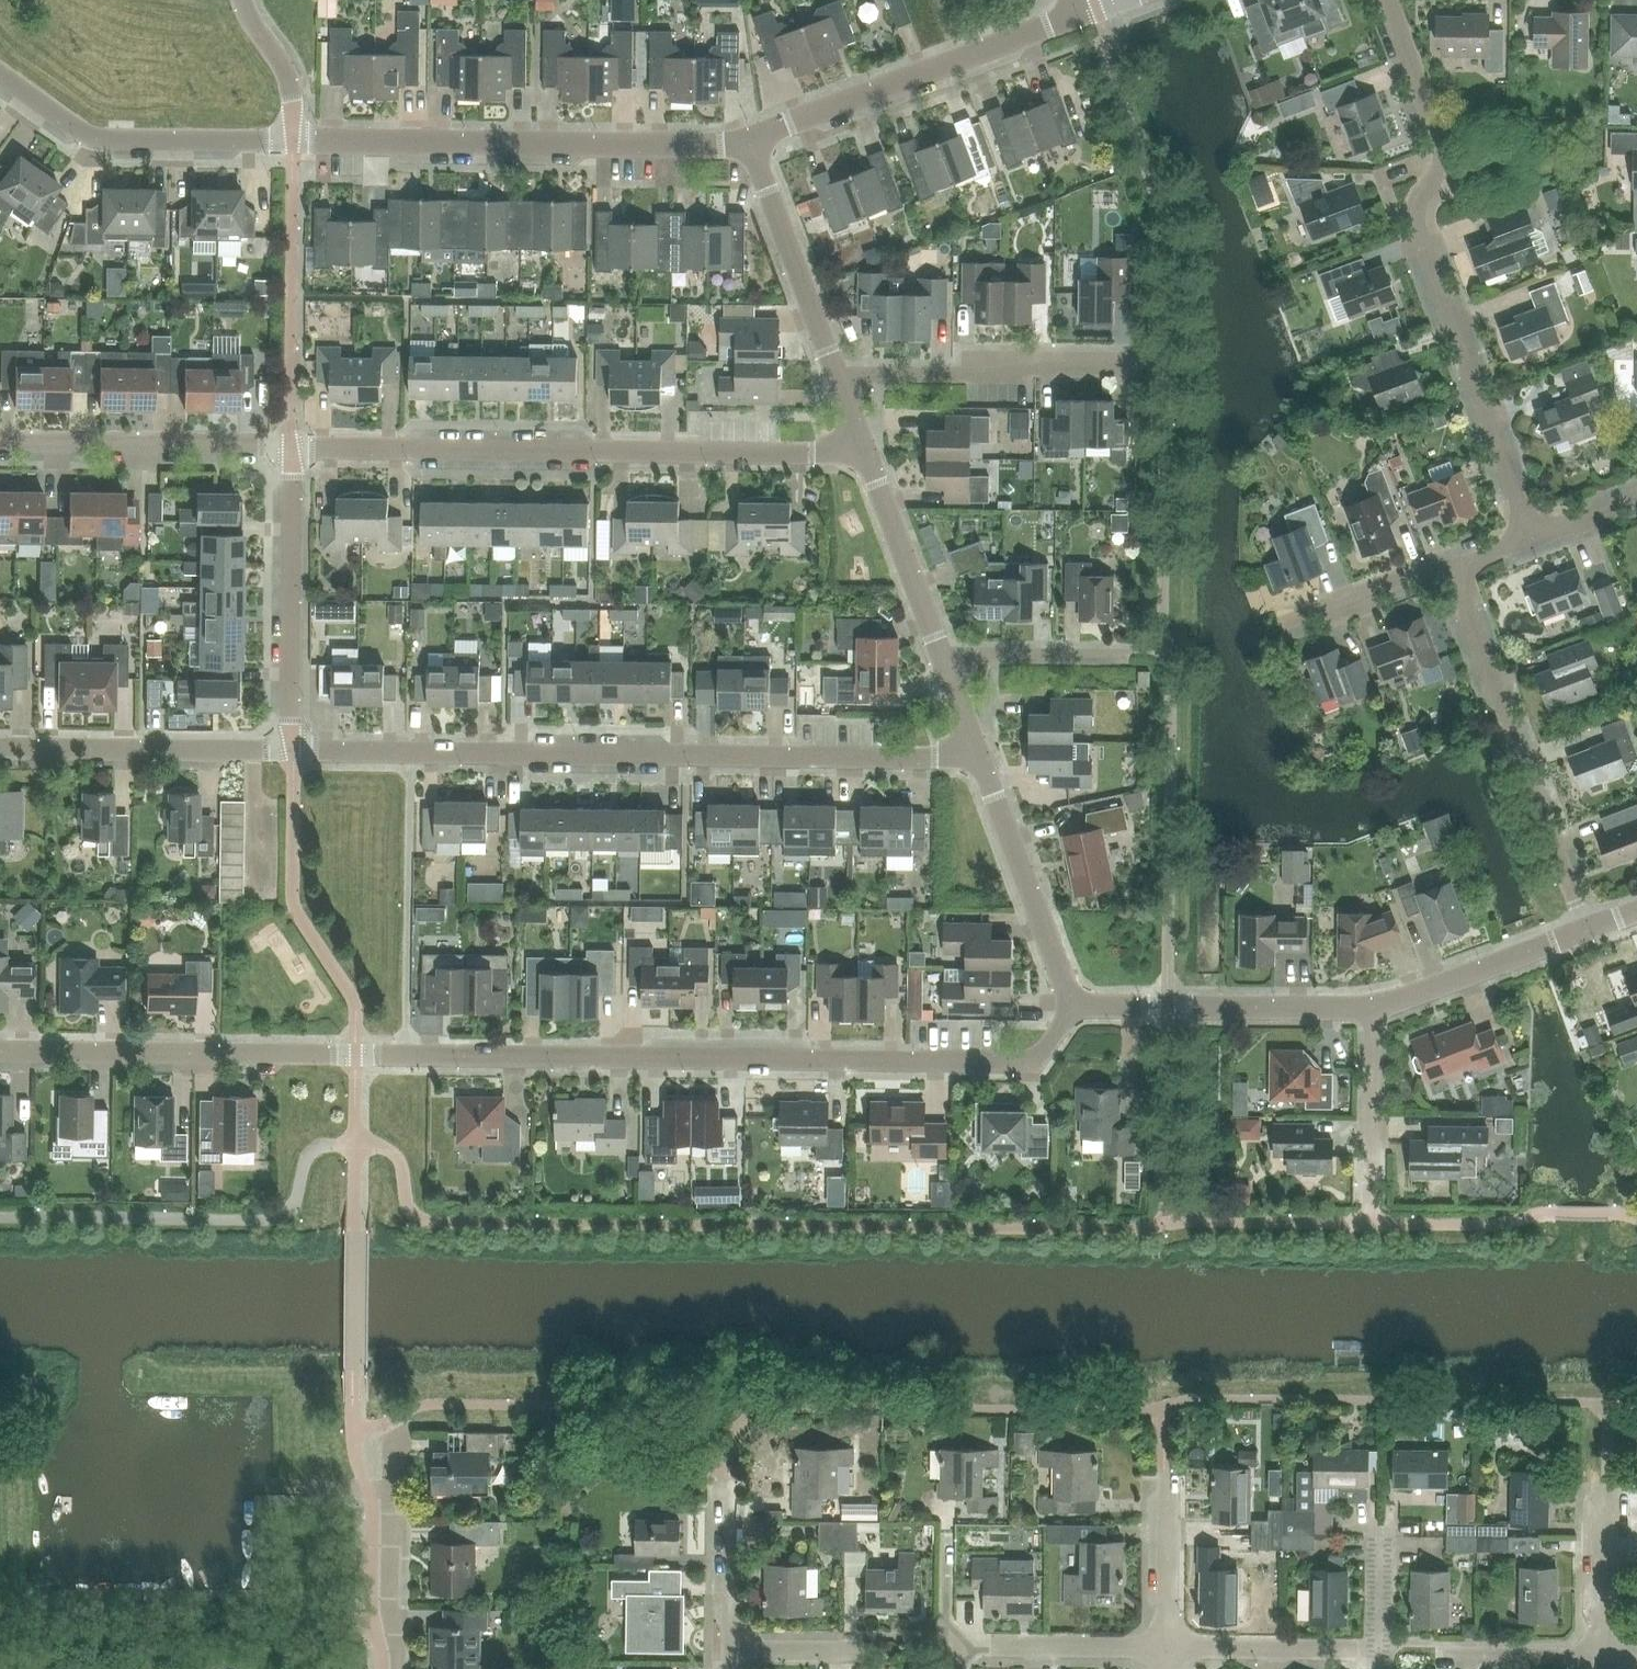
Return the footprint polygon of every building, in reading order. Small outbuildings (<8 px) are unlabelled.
[(340,0),(321,0),(322,9),(340,8),(340,0)] [(536,14),(556,15),(556,0),(536,0),(536,14)] [(819,68),(841,59),(837,48),(856,41),(841,0),(840,0),(818,8),(815,14),(817,22),(803,27),(819,68)] [(897,28),(912,22),(904,0),(887,0),(897,28)] [(1304,36),(1290,0),(1261,0),(1268,17),(1251,23),(1262,53),(1279,47),(1279,45),(1303,36),(1304,36)] [(1304,36),(1303,36),(1304,39),(1346,23),(1337,0),(1290,0),(1304,36)] [(819,68),(803,27),(789,32),(787,25),(781,22),(777,23),(773,10),(752,18),(772,71),(786,66),(786,67),(792,65),(796,76),(819,68)] [(375,55),(375,98),(399,99),(399,86),(405,86),(419,86),(420,11),(399,11),(398,42),(395,42),(390,47),(390,55),(375,55)] [(1485,72),(1503,72),(1503,30),(1488,30),(1488,15),(1472,15),(1472,18),(1437,18),(1437,43),(1442,43),(1442,55),(1485,56),(1485,72)] [(1585,68),(1585,57),(1585,16),(1556,16),(1556,20),(1538,20),(1538,44),(1556,44),(1555,68),(1585,68)] [(1613,16),(1613,54),(1636,54),(1636,17),(1613,16)] [(375,98),(375,55),(360,54),(360,47),(356,42),(352,42),(352,28),(331,28),(330,85),(345,85),(345,86),(351,86),(350,98),(375,98)] [(481,99),(482,56),(467,55),(467,48),(463,43),(459,43),(459,29),(438,29),(437,86),(451,86),(451,87),(457,87),(457,99),(481,99)] [(482,56),(481,99),(506,100),(506,87),(512,88),(512,87),(526,87),(527,30),(505,30),(505,43),(501,43),(497,48),(497,56),(482,56)] [(588,101),(588,57),(573,57),(573,49),(569,44),(565,44),(566,30),(544,30),(543,87),(558,87),(558,88),(564,88),(564,100),(588,101)] [(588,57),(588,101),(612,101),(612,89),(618,89),(618,88),(632,88),(633,31),(612,31),(611,45),(608,45),(603,49),(603,57),(588,57)] [(694,102),(695,58),(680,58),(680,50),(676,45),(672,45),(672,31),(651,31),(650,88),(664,88),(664,89),(670,89),(670,102),(694,102)] [(695,58),(694,102),(719,102),(719,90),(725,90),(725,89),(739,89),(740,32),(718,32),(718,46),(714,46),(710,50),(710,58),(695,58)] [(1381,111),(1374,94),(1361,98),(1354,79),(1321,92),(1328,112),(1339,108),(1355,153),(1389,140),(1378,112),(1381,111)] [(1062,147),(1077,142),(1056,85),(1041,91),(1046,103),(1025,110),(1040,151),(1060,143),(1062,147)] [(1040,151),(1025,110),(1005,118),(1001,106),(986,111),(1007,168),(1022,162),(1021,158),(1040,151)] [(976,180),(991,174),(969,117),(955,123),(959,135),(939,143),(955,182),(975,175),(976,180)] [(1612,133),(1612,153),(1636,153),(1635,186),(1636,186),(1636,134),(1612,133)] [(955,182),(939,143),(918,150),(914,138),(899,144),(920,201),(936,195),(934,190),(955,182)] [(889,212),(904,207),(883,150),(868,156),(872,168),(852,175),(867,215),(887,208),(889,212)] [(14,204),(15,205),(43,166),(32,158),(28,163),(19,157),(8,172),(0,166),(0,194),(14,204)] [(14,204),(9,211),(10,212),(30,226),(32,223),(46,234),(68,204),(53,193),(59,185),(50,179),(54,174),(43,166),(15,205),(14,204)] [(867,215),(852,175),(832,183),(827,171),(812,176),(834,233),(849,227),(847,223),(867,215)] [(1366,219),(1353,184),(1328,194),(1322,179),(1286,178),(1296,207),(1302,205),(1314,238),(1366,219)] [(127,239),(128,190),(125,190),(125,187),(115,184),(114,190),(103,189),(103,208),(85,208),(85,244),(104,245),(104,239),(127,239)] [(165,247),(165,236),(165,209),(152,209),(152,190),(128,190),(127,239),(150,240),(150,247),(165,247)] [(215,240),(217,191),(192,190),(192,209),(178,209),(178,237),(191,237),(191,240),(215,240)] [(215,240),(216,240),(241,241),(241,237),(254,237),(254,210),(241,210),(241,191),(217,191),(215,240)] [(422,248),(422,199),(389,199),(389,209),(390,209),(389,247),(390,247),(422,248)] [(455,248),(455,200),(422,199),(422,248),(455,248)] [(488,249),(488,200),(455,200),(455,248),(488,249)] [(521,249),(521,200),(488,200),(488,249),(521,249)] [(553,249),(554,201),(521,200),(521,249),(553,249)] [(1497,239),(1470,248),(1482,280),(1538,259),(1536,255),(1549,250),(1542,231),(1533,228),(1543,224),(1534,200),(1524,204),(1524,203),(1489,217),(1497,239)] [(587,250),(588,201),(554,201),(553,249),(587,250)] [(352,264),(353,221),(331,221),(331,208),(315,208),(315,268),(331,268),(331,264),(352,264)] [(390,209),(389,209),(375,208),(375,221),(353,221),(352,264),(373,264),(373,269),(390,269),(390,247),(389,247),(390,209)] [(633,267),(634,224),(612,224),(612,211),(596,211),(596,271),(612,271),(612,267),(633,267)] [(670,272),(671,212),(656,211),(655,224),(634,224),(633,267),(655,267),(655,272),(670,272)] [(686,225),(686,212),(671,212),(670,272),(686,272),(686,268),(707,268),(707,225),(686,225)] [(728,273),(744,273),(745,212),(729,212),(729,225),(707,225),(707,268),(728,268),(728,273)] [(1081,279),(1080,321),(1113,322),(1113,296),(1129,296),(1129,258),(1099,258),(1098,280),(1081,279)] [(1004,321),(1004,281),(989,281),(989,264),(964,263),(964,292),(977,292),(977,321),(1004,321)] [(1004,281),(1004,321),(1031,321),(1031,293),(1044,293),(1045,264),(1020,264),(1019,281),(1004,281)] [(1341,294),(1350,317),(1396,299),(1384,266),(1339,283),(1333,269),(1319,274),(1328,299),(1341,294)] [(1572,275),(1579,296),(1597,290),(1589,269),(1572,275)] [(860,273),(859,315),(874,315),(874,337),(902,337),(903,295),(904,295),(904,278),(887,277),(887,274),(860,273)] [(903,295),(902,337),(931,337),(931,316),(946,316),(947,280),(919,279),(919,295),(903,295)] [(1525,319),(1500,328),(1512,359),(1559,341),(1553,326),(1569,320),(1554,282),(1529,292),(1536,309),(1523,314),(1525,319)] [(421,297),(421,283),(412,283),(412,297),(421,297)] [(421,297),(431,297),(431,283),(421,283),(421,297)] [(478,298),(487,298),(487,284),(478,284),(478,298)] [(487,284),(487,298),(497,298),(497,284),(487,284)] [(553,298),(553,284),(544,284),(543,298),(553,298)] [(553,298),(563,298),(563,284),(553,284),(553,298)] [(1071,296),(1055,299),(1058,322),(1075,320),(1071,296)] [(435,316),(435,305),(422,305),(422,316),(435,316)] [(448,316),(448,305),(435,305),(435,316),(448,316)] [(483,316),(483,305),(469,305),(469,316),(483,316)] [(496,316),(496,305),(483,305),(483,316),(496,316)] [(530,317),(530,306),(517,306),(517,317),(530,317)] [(543,317),(543,306),(530,306),(530,317),(543,317)] [(554,317),(567,317),(567,306),(554,306),(554,317)] [(779,319),(724,319),(721,319),(721,343),(737,343),(737,360),(778,361),(779,319)] [(458,393),(459,356),(459,342),(450,342),(449,356),(435,356),(435,392),(434,392),(434,393),(434,395),(435,395),(436,396),(437,397),(438,397),(439,397),(451,397),(452,393),(458,393)] [(554,344),(545,344),(544,357),(530,357),(529,393),(529,394),(529,395),(529,396),(531,398),(533,398),(546,398),(547,394),(552,394),(553,394),(554,344)] [(569,347),(566,344),(554,344),(553,394),(552,394),(552,395),(553,396),(554,397),(555,398),(556,398),(577,399),(578,358),(569,357),(569,347)] [(529,393),(530,357),(530,346),(521,346),(521,357),(506,357),(506,393),(505,393),(505,395),(506,396),(507,397),(508,398),(509,398),(522,398),(523,393),(529,393)] [(357,407),(357,358),(341,358),(341,348),(318,347),(318,382),(331,382),(331,400),(336,403),(338,404),(343,405),(346,406),(350,406),(357,407)] [(379,403),(382,401),(382,382),(396,383),(396,348),(373,348),(373,358),(357,358),(357,407),(361,407),(365,406),(370,405),(373,405),(376,404),(379,403)] [(1381,408),(1422,392),(1419,384),(1424,374),(1414,369),(1411,361),(1401,365),(1395,348),(1371,357),(1373,361),(1351,370),(1357,386),(1365,390),(1374,387),(1381,408)] [(1609,355),(1619,371),(1630,364),(1620,348),(1609,355)] [(15,383),(15,408),(42,408),(42,367),(43,367),(43,351),(1,350),(1,383),(15,383)] [(636,410),(636,361),(621,361),(621,351),(598,350),(597,385),(610,385),(610,403),(614,405),(616,406),(620,407),(623,408),(626,409),(631,410),(636,410)] [(85,384),(85,351),(57,351),(57,367),(43,367),(42,367),(42,408),(69,409),(69,384),(85,384)] [(127,352),(113,352),(85,351),(85,384),(100,384),(99,409),(127,409),(127,368),(127,352)] [(636,361),(636,410),(643,410),(649,408),(656,407),(662,404),(662,395),(675,395),(675,385),(675,351),(652,351),(652,361),(636,361)] [(127,368),(127,409),(154,409),(154,385),(169,385),(170,357),(170,353),(127,353),(127,368)] [(212,368),(211,410),(239,410),(239,386),(253,386),(253,354),(239,354),(211,354),(211,368),(212,368)] [(435,392),(435,356),(411,356),(410,397),(427,397),(429,392),(434,392),(435,392)] [(482,393),(482,356),(459,356),(458,393),(458,394),(458,395),(459,396),(459,397),(460,397),(462,398),(475,398),(476,393),(481,393),(482,393)] [(506,393),(506,357),(482,356),(482,393),(481,393),(481,394),(482,396),(483,397),(484,398),(485,398),(499,398),(500,393),(505,393),(506,393)] [(212,368),(211,368),(185,368),(185,358),(170,357),(169,385),(184,385),(184,410),(211,410),(212,368)] [(778,403),(778,361),(737,360),(737,378),(720,378),(720,402),(778,403)] [(1568,435),(1571,442),(1597,432),(1587,405),(1602,400),(1592,374),(1566,383),(1572,398),(1537,411),(1543,427),(1540,433),(1551,438),(1552,441),(1568,435)] [(1085,444),(1086,401),(1058,400),(1058,427),(1044,427),(1043,457),(1069,457),(1069,444),(1085,444)] [(1086,401),(1085,444),(1111,445),(1111,462),(1127,462),(1127,428),(1113,428),(1113,401),(1086,401)] [(928,459),(970,459),(970,442),(990,443),(990,416),(946,416),(946,430),(929,430),(928,459)] [(970,476),(970,459),(928,459),(928,488),(946,488),(946,502),(989,502),(989,476),(970,476)] [(1344,507),(1363,555),(1396,543),(1385,514),(1398,510),(1382,468),(1368,473),(1365,482),(1370,497),(1344,507)] [(1441,514),(1445,525),(1476,513),(1461,472),(1429,483),(1431,487),(1408,495),(1419,523),(1441,514)] [(238,522),(242,522),(242,501),(236,501),(236,494),(213,493),(213,490),(199,490),(199,493),(196,493),(196,509),(178,508),(178,522),(201,522),(201,521),(238,522)] [(16,491),(0,491),(0,543),(15,544),(16,491)] [(56,544),(56,517),(43,516),(43,492),(16,491),(15,544),(56,544)] [(363,540),(363,491),(357,491),(354,491),(350,492),(344,494),(340,495),(337,497),(337,515),(324,515),(324,550),(347,550),(347,540),(363,540)] [(389,516),(389,497),(385,496),(382,494),(376,492),(371,491),(368,491),(363,491),(363,540),(378,540),(378,550),(401,550),(402,516),(389,516)] [(96,534),(97,492),(69,492),(69,517),(56,517),(56,544),(82,544),(82,534),(96,534)] [(97,492),(96,534),(96,550),(136,550),(137,499),(124,499),(124,492),(97,492)] [(148,493),(148,521),(161,521),(161,493),(148,493)] [(653,543),(654,494),(651,494),(647,494),(643,495),(640,495),(637,496),(632,498),(628,500),(628,518),(615,518),(614,553),(637,553),(637,543),(653,543)] [(679,519),(679,500),(676,499),(673,498),(670,496),(666,495),(663,495),(659,494),(654,494),(653,543),(669,543),(669,553),(692,554),(692,519),(679,519)] [(765,544),(765,495),(762,495),(758,496),(752,497),(745,499),(740,501),(740,520),(726,520),(726,554),(749,554),(749,544),(765,544)] [(791,520),(791,502),(787,500),(784,499),(778,497),(775,496),(770,496),(765,495),(765,544),(781,544),(781,555),(804,555),(804,520),(791,520)] [(443,502),(441,502),(422,502),(421,543),(435,543),(435,560),(446,560),(446,543),(446,507),(447,507),(447,506),(447,505),(446,505),(446,504),(445,503),(444,502),(443,502)] [(466,502),(465,502),(453,502),(452,507),(447,507),(446,507),(446,543),(469,544),(470,507),(471,507),(471,506),(470,505),(470,504),(469,503),(467,502),(466,502)] [(490,503),(489,503),(477,502),(476,507),(471,507),(470,507),(469,544),(493,544),(494,507),(494,506),(494,505),(493,504),(492,503),(491,503),(490,503)] [(514,503),(512,503),(500,503),(500,508),(494,507),(493,544),(517,544),(517,508),(518,508),(518,507),(518,506),(517,505),(517,504),(516,504),(515,503),(514,503)] [(537,503),(536,503),(524,503),(523,508),(518,508),(517,508),(517,544),(540,544),(541,508),(542,508),(542,507),(541,505),(540,504),(538,503),(537,503)] [(561,503),(560,503),(548,503),(547,508),(542,508),(541,508),(540,544),(564,545),(565,508),(565,507),(565,506),(564,505),(564,504),(563,504),(562,503),(561,503)] [(565,508),(564,545),(588,545),(589,504),(571,503),(570,508),(565,508)] [(1266,565),(1275,588),(1322,570),(1311,541),(1327,535),(1315,503),(1284,515),(1291,532),(1275,538),(1283,559),(1266,565)] [(238,544),(238,522),(201,521),(201,522),(201,561),(238,562),(238,563),(242,563),(242,544),(238,544)] [(975,613),(979,617),(1004,618),(1005,578),(1006,561),(988,561),(979,540),(948,552),(958,576),(968,572),(970,576),(975,576),(975,613)] [(238,562),(201,561),(183,561),(183,574),(201,574),(200,588),(241,588),(241,570),(237,570),(238,563),(238,562)] [(1092,563),(1066,562),(1065,601),(1080,601),(1080,620),(1112,620),(1112,576),(1092,576),(1092,563)] [(1034,599),(1048,599),(1049,563),(1021,563),(1020,578),(1005,578),(1004,618),(1004,619),(1034,619),(1034,599)] [(1540,619),(1588,601),(1576,569),(1528,587),(1540,619)] [(431,583),(431,594),(445,594),(445,584),(431,583)] [(53,598),(48,584),(35,589),(40,603),(53,598)] [(469,595),(469,584),(456,584),(456,595),(469,595)] [(469,584),(469,595),(482,595),(482,584),(469,584)] [(516,595),(516,584),(503,584),(503,595),(516,595)] [(516,595),(529,595),(529,585),(516,584),(516,595)] [(1605,615),(1621,609),(1612,584),(1595,591),(1605,615)] [(564,596),(564,585),(551,585),(550,596),(564,596)] [(564,585),(564,596),(577,596),(577,585),(564,585)] [(138,587),(121,588),(121,604),(139,603),(138,587)] [(241,606),(241,588),(200,588),(200,602),(183,601),(183,614),(237,614),(237,606),(241,606)] [(326,630),(325,609),(314,609),(314,630),(326,630)] [(577,620),(577,609),(563,609),(563,620),(577,620)] [(591,620),(591,609),(577,609),(577,620),(591,620)] [(624,620),(624,610),(610,609),(610,620),(624,620)] [(638,620),(638,610),(624,610),(624,620),(638,620)] [(237,623),(237,614),(183,614),(182,626),(200,627),(200,640),(241,641),(241,623),(237,623)] [(858,663),(897,663),(898,637),(871,637),(871,619),(838,618),(838,649),(858,649),(858,663)] [(1438,662),(1422,618),(1390,630),(1394,641),(1370,650),(1381,679),(1405,670),(1406,674),(1438,662)] [(241,641),(200,640),(189,640),(188,666),(193,666),(193,680),(236,681),(236,680),(237,659),(240,659),(241,641)] [(1553,669),(1537,675),(1549,708),(1595,691),(1587,670),(1597,667),(1587,640),(1548,655),(1553,669)] [(86,707),(87,658),(71,658),(71,644),(44,643),(44,679),(59,679),(59,707),(65,707),(65,711),(81,711),(81,707),(86,707)] [(87,658),(86,707),(92,707),(92,711),(108,711),(108,708),(114,708),(114,680),(127,680),(128,644),(103,644),(103,658),(87,658)] [(600,700),(600,661),(600,644),(589,644),(589,661),(576,661),(576,700),(600,700)] [(10,706),(10,686),(25,686),(26,645),(11,645),(10,656),(0,656),(0,706),(10,706)] [(1343,666),(1337,649),(1307,660),(1313,677),(1308,679),(1317,702),(1337,694),(1340,702),(1372,691),(1360,660),(1343,666)] [(454,704),(454,653),(444,652),(444,666),(428,665),(428,675),(416,675),(415,700),(428,700),(428,704),(454,704)] [(492,675),(480,675),(480,653),(454,653),(454,704),(479,705),(479,701),(492,701),(492,675)] [(672,662),(671,662),(671,653),(647,653),(647,662),(647,700),(671,701),(671,697),(684,697),(684,671),(672,671),(672,662)] [(320,671),(320,696),(332,697),(332,703),(358,703),(359,665),(358,665),(359,655),(333,655),(333,664),(333,671),(320,671)] [(697,671),(696,703),(706,703),(718,703),(718,707),(744,707),(744,669),(744,656),(719,655),(718,671),(697,671)] [(783,679),(770,678),(770,656),(744,656),(744,669),(744,707),(770,708),(770,704),(782,704),(783,679)] [(552,699),(553,661),(528,660),(528,670),(515,670),(515,695),(528,695),(528,699),(552,699)] [(576,700),(576,661),(553,661),(552,699),(576,700)] [(623,700),(624,661),(600,661),(600,700),(623,700)] [(647,700),(647,662),(624,661),(623,700),(647,700)] [(897,689),(897,663),(858,663),(858,676),(837,676),(837,703),(870,703),(870,689),(897,689)] [(359,665),(358,703),(384,704),(384,700),(396,700),(397,674),(384,674),(384,665),(359,665)] [(1138,687),(1149,687),(1150,671),(1138,671),(1138,687)] [(146,679),(146,708),(161,708),(161,680),(146,679)] [(236,681),(193,680),(177,680),(177,693),(194,693),(194,708),(197,708),(197,712),(211,712),(211,709),(233,709),(233,701),(240,701),(240,680),(236,680),(236,681)] [(174,695),(174,713),(191,713),(192,696),(174,695)] [(1073,743),(1073,742),(1073,726),(1091,727),(1091,700),(1052,699),(1052,714),(1031,714),(1030,742),(1073,743)] [(1569,756),(1582,789),(1627,772),(1624,763),(1636,758),(1636,755),(1628,733),(1595,745),(1596,746),(1569,756)] [(1090,786),(1091,759),(1089,759),(1089,742),(1073,742),(1073,743),(1030,742),(1030,771),(1051,771),(1051,786),(1090,786)] [(21,792),(0,792),(0,853),(4,853),(5,837),(21,837),(21,792)] [(77,808),(77,824),(82,824),(82,838),(97,838),(97,855),(127,855),(128,823),(113,823),(113,793),(96,793),(96,794),(83,794),(83,808),(77,808)] [(199,824),(199,794),(182,793),(182,795),(169,795),(168,809),(163,809),(163,825),(168,825),(168,839),(183,839),(183,856),(212,856),(213,824),(199,824)] [(244,814),(244,801),(220,801),(220,814),(244,814)] [(462,840),(462,801),(436,801),(436,808),(423,808),(423,850),(437,850),(437,840),(462,840)] [(462,801),(462,840),(487,840),(487,831),(500,831),(500,806),(487,806),(488,802),(462,801)] [(734,854),(734,804),(709,804),(709,811),(696,811),(696,847),(708,847),(708,854),(734,854)] [(772,844),(773,809),(760,809),(760,805),(734,804),(734,854),(760,855),(760,844),(772,844)] [(1598,838),(1608,865),(1636,854),(1636,804),(1601,818),(1607,834),(1598,838)] [(810,855),(811,805),(785,805),(785,809),(773,809),(772,844),(785,844),(785,855),(810,855)] [(849,844),(849,810),(836,809),(836,806),(811,805),(810,855),(836,855),(836,844),(849,844)] [(887,856),(887,806),(861,806),(861,810),(849,810),(849,844),(861,845),(861,855),(887,856)] [(912,849),(925,849),(925,813),(913,813),(913,806),(887,806),(887,856),(912,856),(912,849)] [(1103,835),(1128,829),(1123,806),(1086,813),(1090,831),(1062,837),(1074,895),(1114,887),(1103,835)] [(546,856),(546,847),(546,808),(522,808),(522,812),(509,812),(509,855),(546,856)] [(570,847),(570,809),(546,808),(546,847),(570,847)] [(593,848),(594,809),(570,809),(570,847),(593,848)] [(617,848),(617,809),(594,809),(593,848),(617,848)] [(641,848),(641,810),(617,809),(617,848),(641,848)] [(683,814),(665,814),(665,810),(641,810),(641,848),(683,849),(683,814)] [(244,827),(244,814),(220,814),(219,827),(244,827)] [(1435,848),(1456,840),(1447,816),(1426,823),(1435,848)] [(243,839),(244,827),(219,827),(219,839),(243,839)] [(1399,833),(1375,840),(1386,883),(1410,876),(1399,833)] [(243,852),(243,839),(219,839),(219,852),(243,852)] [(243,865),(243,852),(219,852),(219,864),(243,865)] [(243,877),(243,865),(219,864),(219,877),(243,877)] [(243,890),(243,877),(219,877),(219,890),(243,890)] [(1433,942),(1468,929),(1450,882),(1417,895),(1412,881),(1397,887),(1407,916),(1422,911),(1433,942)] [(569,899),(569,889),(555,888),(555,899),(569,899)] [(569,899),(583,899),(583,889),(569,889),(569,899)] [(616,900),(616,889),(603,889),(603,899),(616,900)] [(630,900),(630,889),(616,889),(616,900),(630,900)] [(243,902),(243,890),(219,890),(219,902),(243,902)] [(519,927),(547,928),(548,911),(519,910),(519,927)] [(1373,914),(1339,914),(1339,964),(1372,965),(1372,947),(1383,943),(1384,945),(1401,939),(1391,912),(1375,917),(1373,917),(1373,914)] [(1306,952),(1306,917),(1275,917),(1275,915),(1240,915),(1240,964),(1274,965),(1275,951),(1306,952)] [(967,968),(1011,969),(1011,940),(991,940),(991,925),(945,924),(945,953),(967,954),(967,968)] [(669,1006),(670,965),(670,957),(653,957),(653,947),(630,947),(630,980),(643,980),(643,1006),(669,1006)] [(708,995),(708,980),(709,948),(685,947),(685,965),(670,965),(669,1006),(695,1006),(695,995),(708,995)] [(571,958),(570,1015),(599,1016),(599,995),(614,995),(614,950),(587,950),(587,958),(571,958)] [(761,1007),(762,967),(747,967),(747,953),(722,953),(722,983),(735,983),(735,1007),(761,1007)] [(762,967),(761,1007),(787,1007),(788,983),(801,984),(801,954),(777,953),(777,968),(762,967)] [(465,1010),(466,955),(423,954),(423,972),(422,972),(421,1001),(439,1001),(439,1009),(465,1010)] [(508,1015),(508,977),(508,968),(492,968),(492,955),(466,955),(465,1010),(490,1010),(490,1014),(508,1015)] [(6,1010),(6,994),(33,994),(34,964),(6,963),(6,957),(0,957),(0,1009),(6,1010)] [(571,958),(555,957),(527,957),(527,994),(542,994),(542,1015),(570,1015),(571,958)] [(60,1010),(96,1010),(96,997),(123,998),(123,968),(96,968),(96,959),(61,958),(60,1010)] [(147,974),(147,1011),(175,1011),(175,1013),(195,1013),(195,992),(211,992),(211,961),(185,961),(185,974),(147,974)] [(858,1018),(858,976),(841,976),(842,964),(819,963),(818,995),(832,995),(831,1018),(858,1018)] [(858,976),(858,1018),(884,1019),(884,995),(897,996),(897,964),(875,964),(875,976),(858,976)] [(1010,997),(1011,969),(967,968),(967,982),(944,982),(944,1011),(990,1012),(990,997),(1010,997)] [(1606,1015),(1613,1032),(1636,1023),(1636,974),(1626,978),(1635,1004),(1606,1015)] [(1479,1071),(1504,1062),(1492,1030),(1476,1036),(1472,1024),(1435,1037),(1433,1034),(1413,1041),(1418,1054),(1414,1056),(1412,1059),(1416,1071),(1420,1072),(1424,1071),(1427,1080),(1475,1062),(1479,1071)] [(1617,1044),(1624,1063),(1636,1059),(1636,1037),(1617,1044)] [(1332,1109),(1333,1073),(1316,1073),(1316,1070),(1311,1064),(1314,1061),(1308,1055),(1304,1058),(1301,1054),(1286,1054),(1283,1051),(1278,1051),(1272,1057),(1272,1062),(1275,1065),(1274,1096),(1305,1096),(1305,1108),(1332,1109)] [(1118,1089),(1077,1088),(1077,1118),(1085,1118),(1084,1136),(1082,1136),(1082,1137),(1105,1138),(1105,1153),(1133,1154),(1134,1126),(1118,1126),(1118,1089)] [(24,1160),(24,1132),(10,1132),(11,1095),(0,1095),(0,1160),(24,1160)] [(55,1115),(55,1144),(57,1144),(57,1142),(70,1142),(70,1155),(68,1155),(68,1157),(107,1157),(108,1109),(90,1109),(90,1096),(61,1095),(61,1116),(57,1116),(57,1115),(55,1115)] [(186,1161),(186,1134),(172,1134),(172,1096),(135,1096),(135,1144),(159,1145),(159,1160),(186,1161)] [(255,1097),(213,1097),(213,1128),(199,1127),(198,1163),(222,1163),(222,1150),(254,1150),(255,1097)] [(520,1161),(521,1125),(503,1124),(503,1098),(460,1098),(459,1142),(483,1142),(483,1161),(520,1161)] [(625,1151),(626,1121),(604,1120),(605,1100),(584,1099),(584,1101),(556,1101),(556,1138),(598,1139),(598,1151),(625,1151)] [(692,1144),(692,1100),(666,1100),(666,1116),(646,1116),(646,1163),(677,1163),(677,1144),(692,1144)] [(692,1100),(692,1144),(706,1144),(706,1163),(737,1164),(738,1117),(717,1116),(718,1101),(692,1100)] [(843,1159),(843,1128),(828,1128),(828,1102),(781,1101),(780,1143),(816,1143),(816,1158),(843,1159)] [(872,1102),(872,1142),(914,1142),(914,1155),(946,1156),(946,1124),(924,1124),(925,1103),(872,1102)] [(1021,1104),(977,1104),(977,1125),(984,1125),(984,1147),(1023,1148),(1023,1155),(1047,1155),(1047,1124),(1029,1124),(1025,1121),(1026,1112),(1021,1112),(1021,1104)] [(1313,1126),(1274,1125),(1274,1154),(1288,1154),(1288,1170),(1302,1170),(1302,1175),(1316,1175),(1316,1171),(1332,1171),(1332,1140),(1313,1140),(1313,1126)] [(1460,1155),(1487,1155),(1487,1126),(1430,1126),(1429,1141),(1411,1141),(1411,1176),(1460,1177),(1460,1155)] [(699,1172),(699,1150),(690,1149),(689,1172),(699,1172)] [(934,1183),(948,1183),(947,1166),(933,1167),(934,1183)] [(500,1458),(500,1433),(500,1432),(521,1432),(468,1431),(468,1454),(434,1454),(434,1492),(489,1492),(489,1458),(500,1458)] [(853,1464),(853,1448),(797,1448),(796,1458),(795,1458),(795,1463),(796,1463),(796,1495),(793,1495),(793,1516),(821,1516),(821,1496),(837,1497),(837,1464),(853,1464)] [(998,1465),(998,1449),(942,1449),(941,1458),(940,1458),(940,1463),(942,1463),(941,1497),(969,1497),(969,1510),(997,1511),(997,1497),(982,1496),(982,1465),(998,1465)] [(1098,1465),(1098,1460),(1096,1460),(1096,1450),(1040,1450),(1040,1466),(1056,1466),(1055,1497),(1039,1497),(1039,1511),(1068,1511),(1068,1498),(1096,1498),(1096,1465),(1098,1465)] [(1315,1471),(1298,1471),(1298,1511),(1314,1511),(1314,1501),(1367,1502),(1368,1450),(1315,1450),(1315,1471)] [(1447,1486),(1447,1451),(1395,1450),(1394,1485),(1447,1486)] [(1249,1520),(1249,1468),(1214,1468),(1214,1520),(1249,1520)] [(1512,1523),(1538,1524),(1547,1524),(1548,1471),(1513,1471),(1512,1523)] [(1457,1493),(1457,1520),(1474,1520),(1474,1493),(1457,1493)] [(1269,1520),(1252,1520),(1252,1533),(1283,1534),(1283,1511),(1268,1511),(1269,1520)] [(1283,1511),(1283,1534),(1314,1534),(1314,1511),(1298,1511),(1283,1511)] [(499,1543),(499,1520),(450,1520),(450,1542),(433,1542),(433,1544),(434,1544),(434,1571),(432,1571),(432,1592),(480,1592),(480,1575),(474,1575),(474,1543),(499,1543)] [(618,1554),(618,1568),(653,1568),(653,1554),(679,1554),(679,1520),(636,1520),(636,1554),(618,1554)] [(844,1550),(845,1522),(819,1522),(819,1550),(844,1550)] [(845,1522),(844,1550),(857,1550),(858,1522),(845,1522)] [(1477,1536),(1477,1522),(1447,1522),(1447,1536),(1477,1536)] [(1508,1537),(1508,1523),(1508,1522),(1477,1522),(1477,1536),(1508,1537)] [(1048,1523),(1048,1542),(1066,1542),(1082,1542),(1081,1574),(1065,1574),(1065,1602),(1094,1602),(1094,1590),(1122,1590),(1122,1580),(1123,1580),(1123,1575),(1122,1575),(1122,1541),(1076,1541),(1076,1524),(1048,1523)] [(1283,1548),(1283,1534),(1252,1533),(1252,1548),(1283,1548)] [(1314,1549),(1314,1534),(1283,1534),(1283,1548),(1314,1549)] [(1477,1550),(1477,1536),(1447,1536),(1447,1550),(1477,1550)] [(1508,1551),(1508,1537),(1477,1536),(1477,1550),(1508,1551)] [(1236,1568),(1220,1568),(1220,1546),(1197,1546),(1197,1572),(1201,1572),(1201,1621),(1236,1622),(1236,1568)] [(915,1610),(915,1553),(899,1553),(899,1569),(868,1568),(868,1553),(867,1553),(866,1609),(915,1610)] [(1343,1570),(1343,1557),(1328,1557),(1328,1570),(1311,1570),(1311,1622),(1346,1623),(1347,1570),(1343,1570)] [(972,1559),(972,1587),(985,1588),(985,1615),(995,1615),(995,1616),(1000,1616),(1000,1615),(1033,1615),(1034,1559),(1033,1559),(1001,1559),(972,1559)] [(822,1567),(822,1566),(766,1565),(765,1598),(764,1598),(764,1604),(765,1604),(765,1613),(822,1614),(822,1598),(806,1598),(806,1567),(822,1567)] [(1556,1621),(1557,1568),(1522,1568),(1521,1620),(1556,1621)] [(1448,1624),(1448,1571),(1413,1571),(1413,1624),(1448,1624)] [(683,1650),(683,1596),(649,1595),(649,1581),(613,1581),(613,1596),(628,1597),(627,1650),(683,1650)] [(509,1609),(445,1609),(445,1626),(432,1626),(432,1651),(436,1651),(435,1668),(480,1668),(480,1628),(486,1628),(486,1610),(509,1610),(509,1609)]
